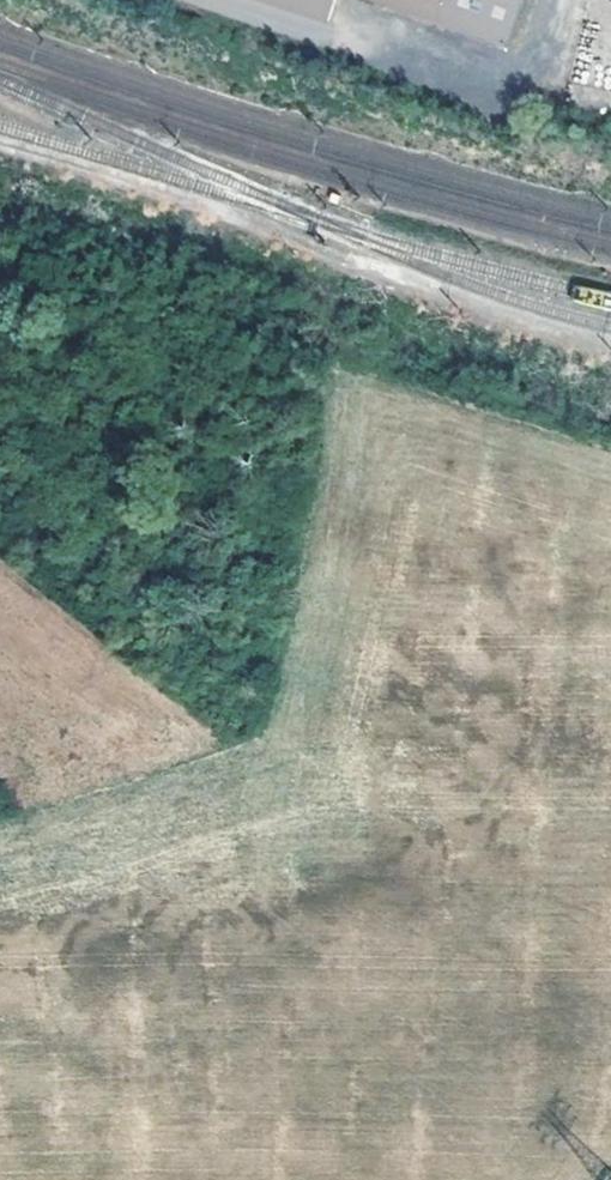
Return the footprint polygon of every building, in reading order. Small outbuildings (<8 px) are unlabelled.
[(513,45),(528,0),(377,0),(513,45)]
